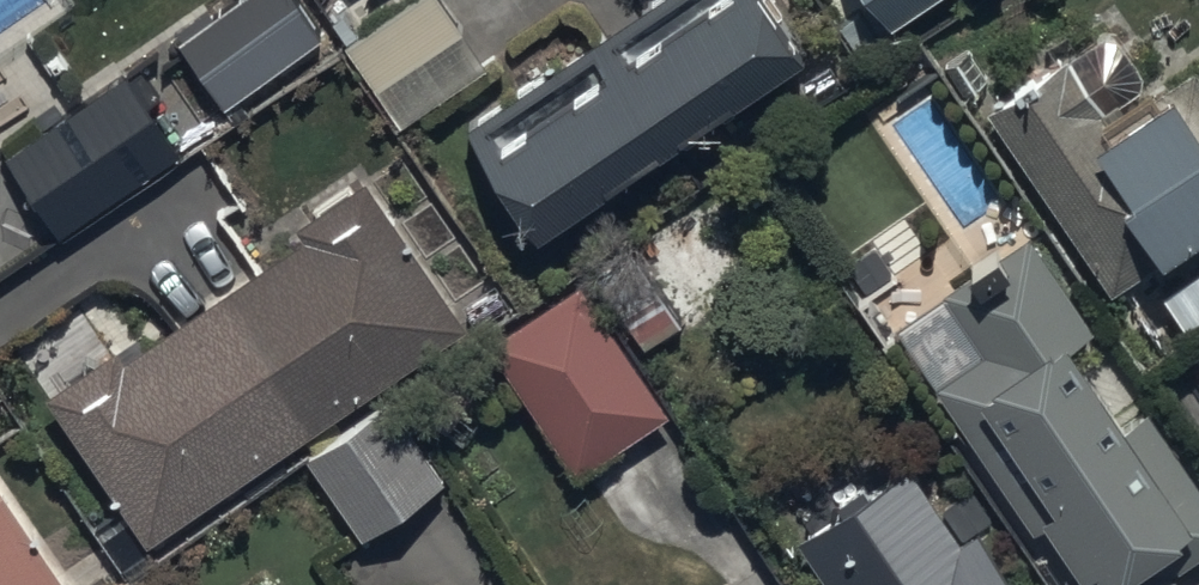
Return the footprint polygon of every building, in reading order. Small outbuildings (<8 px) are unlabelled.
[(179,47),(226,111),(322,41),(292,0),(243,0),(179,47)] [(351,57),(404,137),(493,79),(441,0),(439,0),(351,57)] [(469,141),(544,252),(811,76),(760,0),(682,0),(469,141)] [(897,45),(963,0),(867,0),(897,45)] [(1002,123),(1117,304),(1198,253),(1198,126),(1188,109),(1121,151),(1074,78),(1002,123)] [(131,83),(11,168),(67,246),(187,161),(131,83)] [(376,191),(55,409),(157,559),(478,341),(376,191)] [(895,336),(1060,584),(1176,584),(1175,583),(1198,567),(1198,493),(1034,245),(895,336)] [(1161,296),(1190,338),(1198,332),(1198,271),(1161,296)] [(587,302),(500,360),(578,476),(665,417),(587,302)] [(395,418),(315,471),(368,551),(448,498),(395,418)] [(803,560),(820,584),(1005,584),(931,475),(803,560)] [(0,487),(0,584),(64,584),(0,487)]
